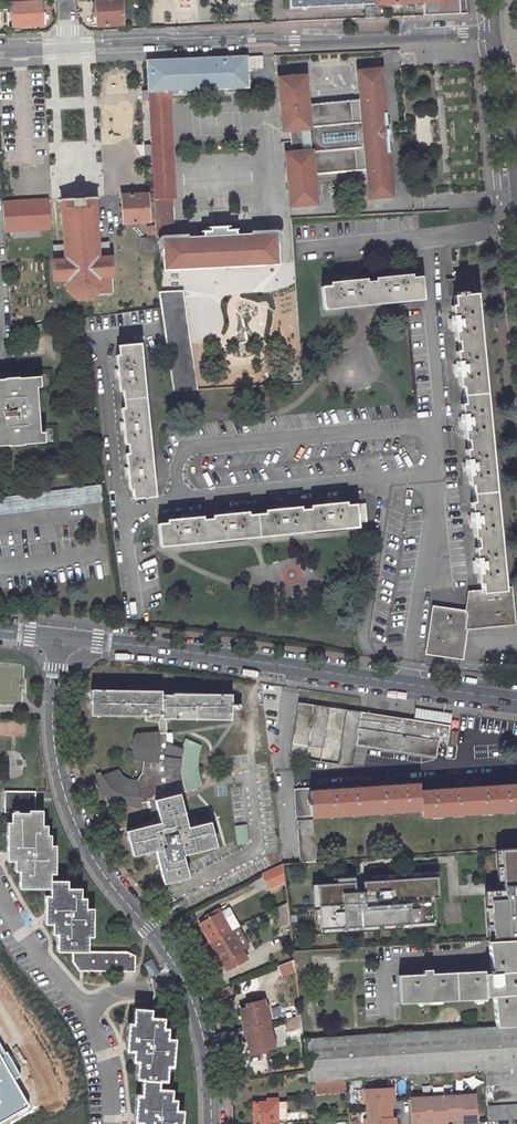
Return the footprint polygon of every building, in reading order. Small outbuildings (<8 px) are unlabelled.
[(98,25),(123,24),(122,0),(97,0),(98,25)] [(423,2),(423,15),(459,14),(458,0),(289,0),(289,8),(423,2)] [(11,3),(13,26),(44,25),(43,2),(11,3)] [(249,69),(263,68),(262,57),(248,58),(249,69)] [(247,58),(148,62),(149,92),(171,91),(248,87),(247,58)] [(305,75),(279,78),(283,131),(309,129),(311,151),(285,153),(290,206),(316,203),(314,174),(368,169),(370,198),(393,195),(382,69),(357,71),(360,100),(308,105),(305,75)] [(171,91),(149,92),(150,104),(172,103),(171,91)] [(150,104),(152,144),(154,171),(154,195),(154,199),(172,198),(177,198),(172,103),(150,104)] [(148,195),(122,196),(124,223),(148,222),(149,222),(148,195)] [(99,242),(97,197),(64,198),(66,244),(56,244),(57,260),(55,260),(55,279),(68,279),(69,289),(68,289),(69,291),(70,291),(78,298),(77,299),(80,301),(81,299),(91,298),(93,300),(95,299),(94,297),(95,295),(97,296),(114,295),(113,257),(110,257),(110,242),(99,242)] [(155,221),(156,236),(163,237),(175,236),(174,225),(170,222),(170,215),(173,212),(172,198),(154,199),(155,221)] [(50,228),(48,199),(2,202),(4,231),(50,228)] [(155,221),(149,222),(148,222),(149,237),(156,236),(155,221)] [(186,239),(186,236),(175,236),(163,237),(160,241),(160,248),(164,247),(165,270),(278,263),(277,240),(281,240),(281,234),(278,230),(254,231),(254,234),(186,239)] [(149,237),(142,237),(143,249),(157,249),(156,236),(149,237)] [(480,270),(457,272),(458,280),(459,295),(478,293),(482,293),(480,270)] [(322,309),(423,299),(421,276),(402,278),(401,274),(397,275),(397,272),(387,273),(387,276),(384,276),(384,280),(356,283),(356,279),(351,280),(351,277),(342,278),(342,281),(339,281),(339,285),(320,287),(322,309)] [(458,280),(449,280),(450,296),(457,295),(459,295),(458,280)] [(162,320),(187,316),(183,291),(158,291),(161,307),(162,320)] [(457,295),(460,332),(455,333),(457,348),(462,348),(464,377),(460,378),(461,392),(466,392),(469,422),(464,423),(466,438),(470,437),(473,467),(468,468),(469,482),(475,482),(478,512),(473,512),(474,527),(479,527),(482,558),(477,558),(479,572),(484,572),(483,590),(489,595),(513,592),(478,293),(459,295),(457,295)] [(197,389),(187,316),(162,320),(166,344),(173,391),(197,389)] [(129,435),(132,463),(129,463),(129,467),(126,468),(126,476),(130,476),(131,481),(134,480),(137,499),(159,496),(156,470),(140,342),(119,345),(121,363),(117,364),(117,369),(114,369),(115,377),(118,376),(119,381),(123,380),(127,418),(123,418),(124,423),(120,423),(121,431),(125,430),(125,435),(129,435)] [(9,445),(9,446),(23,445),(23,444),(41,443),(40,433),(40,427),(37,389),(37,387),(36,376),(19,378),(18,377),(4,378),(4,379),(0,379),(0,446),(9,445)] [(104,500),(102,484),(0,497),(0,513),(104,500)] [(161,547),(362,528),(361,523),(368,521),(366,504),(349,503),(297,508),(169,520),(159,524),(161,547)] [(469,591),(467,610),(434,606),(427,648),(426,655),(464,661),(468,630),(491,628),(516,625),(513,592),(489,595),(483,590),(469,591)] [(200,815),(179,818),(172,785),(178,782),(180,785),(195,778),(191,765),(190,753),(194,739),(179,733),(177,737),(162,732),(162,723),(158,723),(158,717),(171,717),(171,722),(228,722),(228,695),(171,695),(171,696),(160,696),(160,693),(89,693),(89,718),(143,719),(142,724),(131,724),(128,725),(127,727),(125,741),(125,744),(127,746),(129,746),(137,748),(133,761),(130,769),(122,768),(117,765),(113,759),(100,764),(97,753),(87,755),(93,780),(97,785),(100,783),(106,789),(114,794),(117,791),(127,796),(134,796),(135,793),(147,790),(150,811),(118,819),(123,844),(144,839),(151,873),(176,869),(172,846),(205,839),(200,815)] [(450,727),(299,705),(290,759),(349,768),(353,767),(357,747),(436,759),(438,745),(447,746),(450,727)] [(451,714),(414,709),(413,716),(450,722),(451,714)] [(516,809),(516,781),(424,788),(422,780),(312,788),(314,815),(425,808),(425,815),(516,809)] [(34,794),(2,793),(1,812),(7,812),(7,822),(4,822),(3,860),(10,861),(10,871),(15,871),(14,888),(47,889),(46,896),(41,896),(40,925),(46,925),(46,935),(52,935),(52,953),(66,953),(66,964),(79,973),(136,974),(136,962),(128,956),(88,953),(89,938),(92,939),(94,911),(86,911),(86,901),(80,900),(81,890),(67,889),(67,882),(49,882),(49,876),(54,876),(54,848),(49,848),(49,837),(45,837),(45,828),(40,828),(40,813),(33,813),(34,794)] [(316,862),(313,819),(298,821),(301,862),(316,862)] [(502,846),(505,896),(516,895),(516,845),(502,846)] [(270,890),(286,883),(283,864),(263,876),(270,890)] [(437,875),(317,882),(320,932),(434,926),(433,896),(438,896),(437,875)] [(505,896),(492,897),(494,940),(516,939),(516,895),(505,896)] [(276,908),(278,925),(291,923),(289,906),(288,903),(276,908)] [(233,934),(220,911),(211,916),(214,920),(201,927),(212,946),(233,934)] [(237,960),(245,956),(233,934),(212,946),(222,964),(236,957),(237,960)] [(400,1003),(486,998),(494,997),(497,1025),(516,1024),(516,940),(516,939),(494,940),(488,941),(491,970),(483,970),(399,975),(400,1003)] [(279,968),(284,980),(296,978),(294,962),(279,968)] [(264,1001),(245,1006),(246,1008),(242,1010),(247,1030),(269,1025),(264,1001)] [(132,1023),(126,1023),(124,1051),(132,1051),(131,1062),(137,1062),(136,1080),(141,1080),(140,1094),(135,1094),(133,1123),(139,1123),(180,1123),(181,1111),(174,1110),(175,1100),(170,1100),(171,1090),(159,1089),(159,1082),(166,1083),(167,1068),(172,1068),(174,1040),(167,1039),(168,1030),(162,1029),(163,1019),(151,1018),(151,1010),(133,1009),(132,1023)] [(497,1025),(304,1038),(307,1082),(315,1082),(339,1080),(346,1080),(486,1071),(516,1068),(516,1024),(497,1025)] [(247,1030),(252,1052),(254,1051),(255,1055),(267,1053),(267,1051),(275,1049),(269,1025),(247,1030)] [(316,1095),(340,1093),(339,1080),(315,1082),(316,1095)] [(348,1093),(346,1080),(339,1080),(340,1093),(348,1093)] [(394,1088),(364,1089),(365,1103),(368,1103),(368,1111),(388,1110),(388,1102),(395,1102),(394,1088)] [(462,1096),(454,1097),(455,1117),(463,1116),(464,1123),(478,1123),(476,1093),(462,1093),(462,1096)] [(454,1097),(447,1097),(446,1094),(433,1095),(433,1098),(434,1118),(434,1123),(448,1123),(448,1117),(455,1117),(454,1097)] [(411,1096),(413,1123),(427,1123),(426,1118),(434,1118),(433,1098),(425,1098),(425,1095),(411,1096)] [(270,1100),(256,1101),(256,1122),(279,1122),(279,1116),(279,1100),(279,1097),(270,1097),(270,1100)] [(488,1107),(489,1122),(516,1120),(516,1105),(488,1107)] [(368,1111),(368,1119),(366,1119),(366,1123),(396,1123),(396,1118),(389,1118),(388,1110),(368,1111)]
